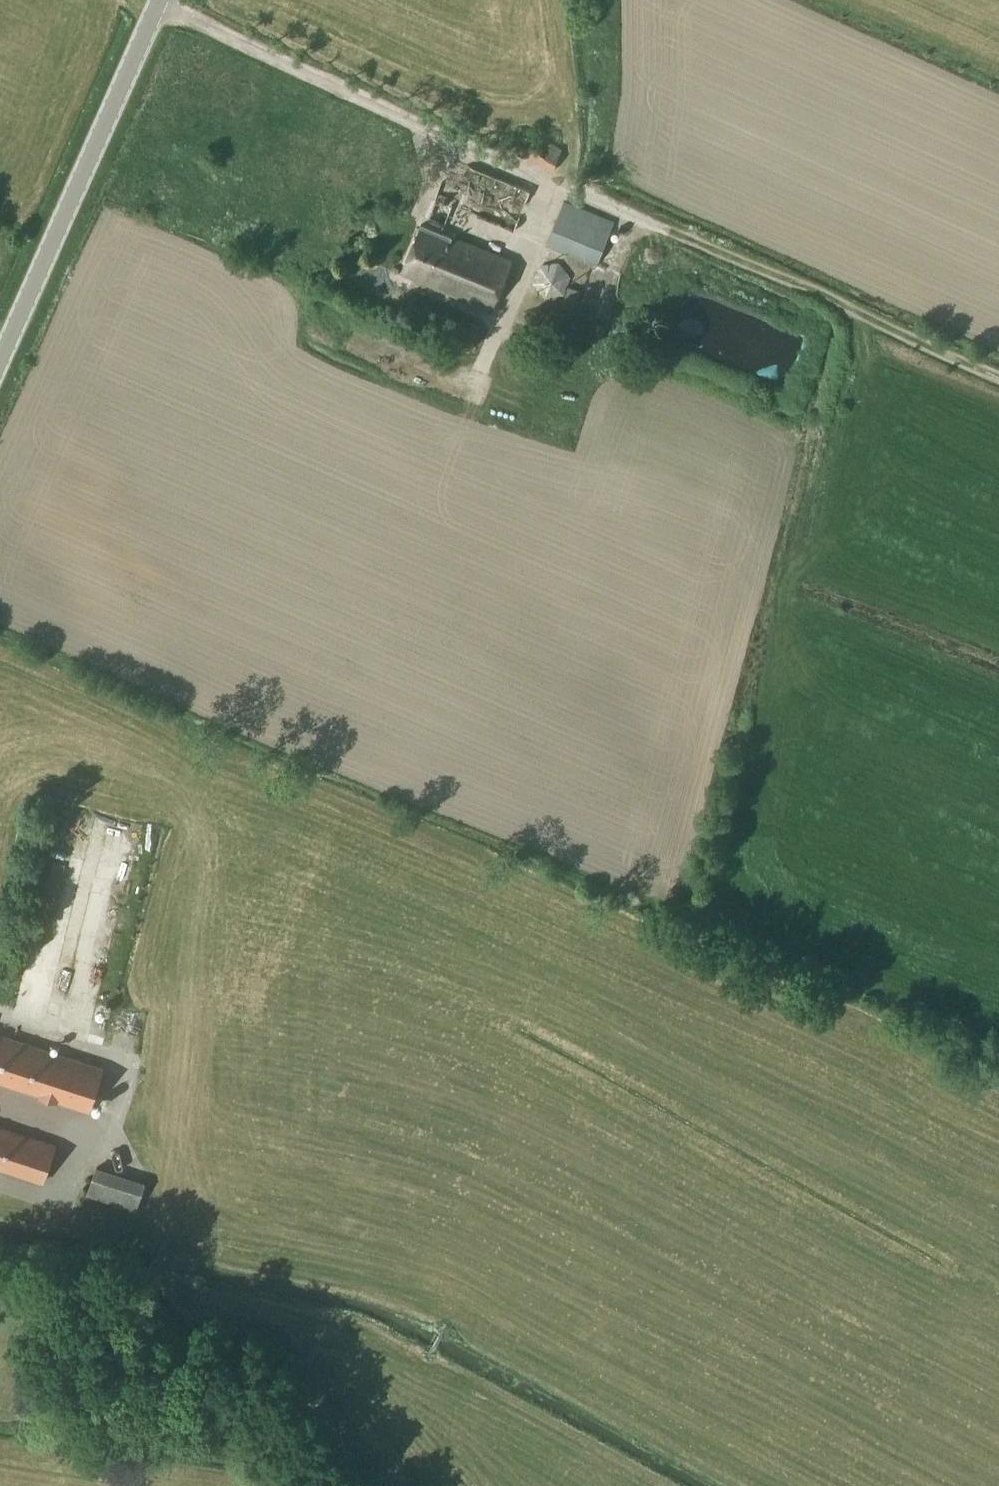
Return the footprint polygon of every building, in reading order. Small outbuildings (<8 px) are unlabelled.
[(563,148),(523,131),(514,155),(553,172),(563,148)] [(436,201),(452,207),(515,232),(533,191),(454,158),(436,201)] [(436,201),(429,219),(445,226),(452,207),(436,201)] [(564,201),(547,246),(598,266),(615,222),(564,201)] [(452,237),(422,224),(401,274),(491,311),(512,260),(453,235),(452,237)] [(89,1109),(102,1069),(0,1035),(0,1080),(89,1109)] [(43,1182),(55,1145),(0,1127),(0,1167),(43,1182)]
